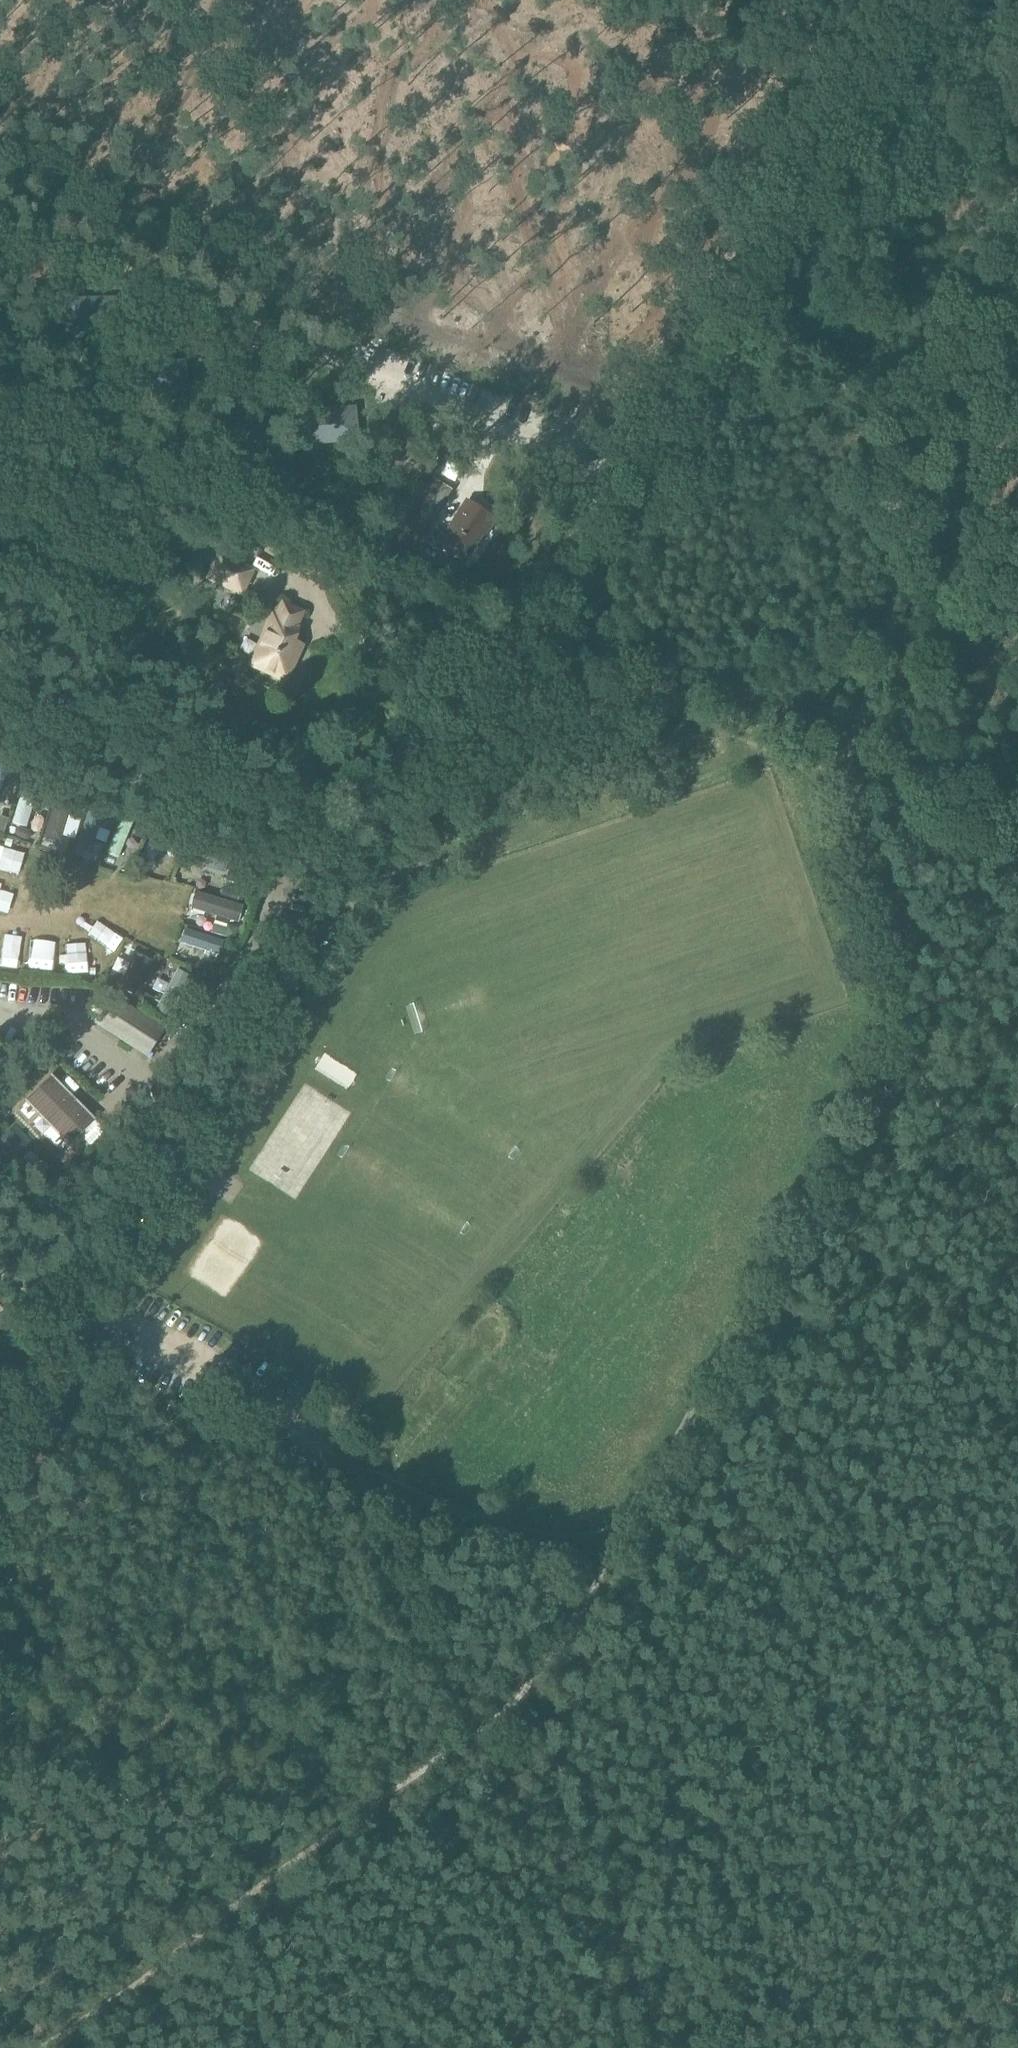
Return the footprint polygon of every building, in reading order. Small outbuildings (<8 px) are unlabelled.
[(115,297),(65,299),(66,333),(116,332),(115,297)] [(185,361),(135,366),(139,399),(189,394),(185,361)] [(354,405),(302,411),(306,446),(358,440),(354,405)] [(419,545),(453,491),(432,478),(398,532),(419,545)] [(472,556),(495,518),(466,500),(443,539),(472,556)] [(244,596),(257,567),(218,550),(205,579),(244,596)] [(413,575),(412,576),(422,580),(422,578),(428,565),(429,562),(419,558),(418,561),(413,575)] [(430,582),(436,569),(428,565),(422,578),(430,582)] [(299,625),(305,611),(282,600),(276,613),(272,611),(247,666),(287,684),(304,646),(294,641),(301,626),(299,625)] [(26,784),(16,817),(27,820),(37,788),(26,784)] [(58,794),(44,838),(60,843),(74,798),(58,794)] [(90,807),(77,846),(90,851),(104,812),(90,807)] [(8,818),(0,816),(0,833),(3,834),(8,818)] [(122,817),(107,854),(118,858),(133,822),(122,817)] [(153,833),(140,865),(150,870),(164,837),(153,833)] [(245,886),(252,860),(254,852),(210,841),(209,842),(206,857),(232,864),(227,882),(245,886)] [(238,923),(243,906),(196,892),(191,909),(238,923)] [(185,929),(180,943),(219,955),(223,941),(185,929)] [(138,956),(122,989),(136,995),(152,963),(138,956)] [(177,970),(155,1011),(168,1018),(190,977),(177,970)] [(113,996),(95,1024),(147,1057),(164,1029),(113,996)] [(69,1145),(95,1119),(51,1074),(25,1101),(69,1145)] [(15,1324),(2,1311),(0,1313),(0,1340),(15,1324)]
